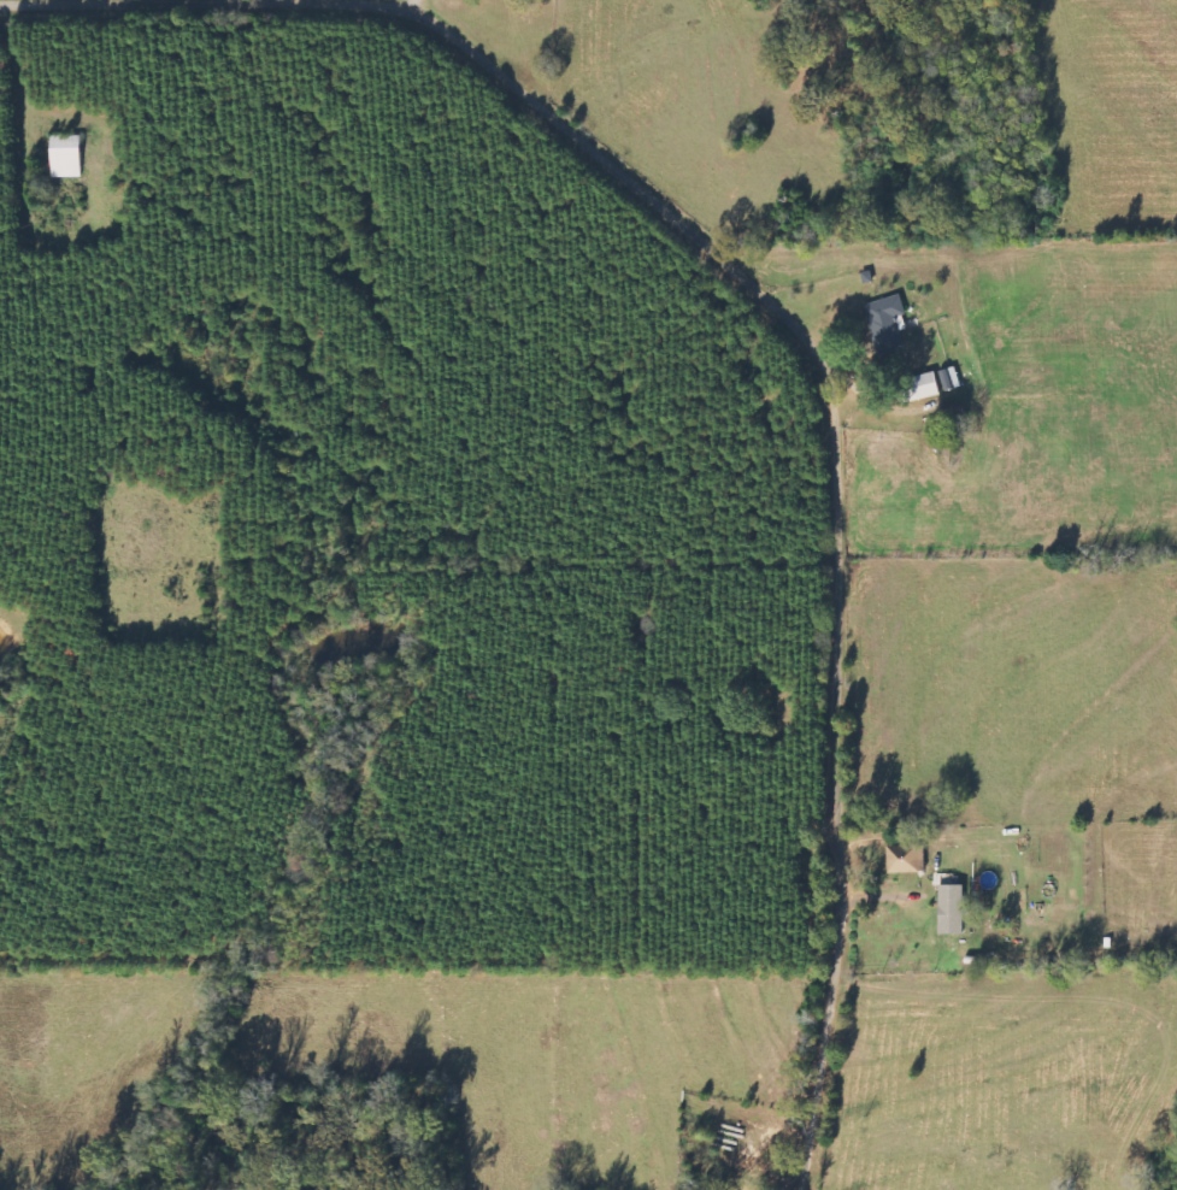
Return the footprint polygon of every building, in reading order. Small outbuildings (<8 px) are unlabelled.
[(82,137),(52,137),(51,178),(81,178),(82,137)] [(866,306),(880,354),(906,346),(898,318),(909,315),(903,295),(866,306)] [(965,387),(957,367),(938,374),(946,394),(965,387)] [(944,395),(938,374),(903,383),(909,405),(944,395)] [(891,873),(925,873),(925,848),(891,848),(891,873)] [(967,934),(966,885),(942,886),(943,934),(967,934)] [(1009,928),(987,927),(987,941),(1009,942),(1009,928)]
